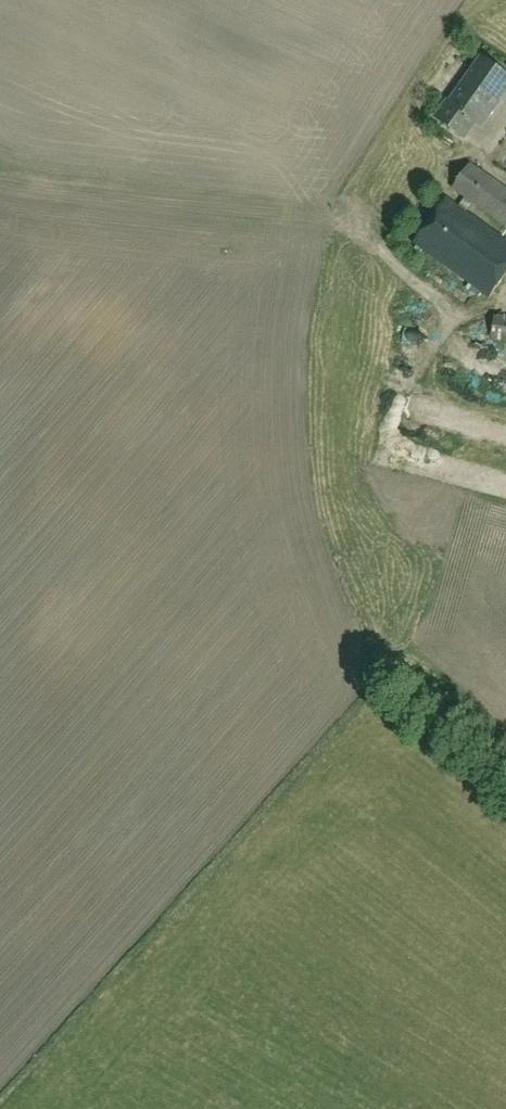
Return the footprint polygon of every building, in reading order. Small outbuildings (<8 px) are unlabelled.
[(482,57),(450,102),(448,101),(436,117),(463,136),(474,121),(481,126),(505,91),(505,74),(482,57)] [(470,164),(452,189),(466,199),(459,209),(446,200),(415,244),(490,297),(505,275),(505,242),(465,213),(472,202),(505,226),(505,189),(470,164)] [(493,340),(505,341),(505,316),(495,315),(493,340)]
